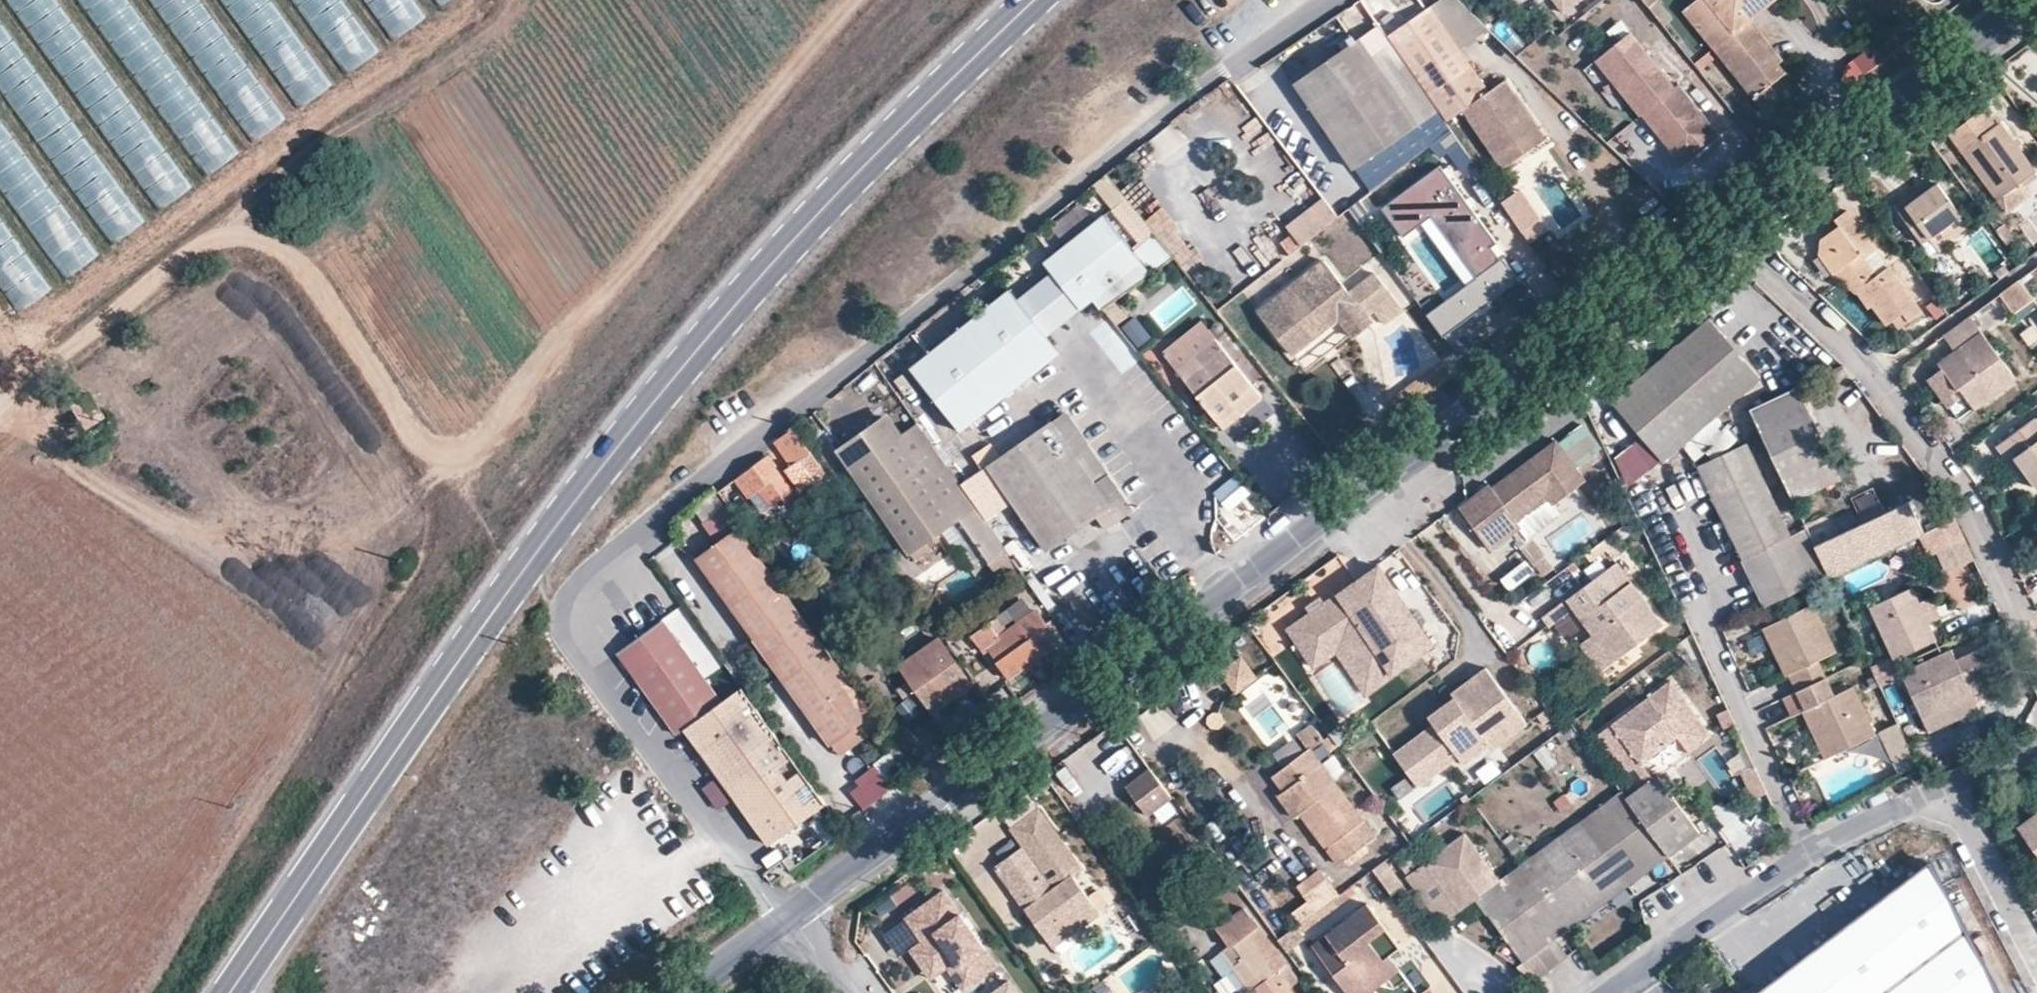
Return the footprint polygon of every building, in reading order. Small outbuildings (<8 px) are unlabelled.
[(1683,10),(1767,114),(1782,101),(1769,84),(1786,72),(1779,62),(1783,59),(1751,19),(1773,0),(1695,0),(1683,10)] [(1430,11),(1388,40),(1448,126),(1464,114),(1490,96),(1430,11)] [(1417,123),(1358,40),(1296,84),(1353,168),(1417,123)] [(1680,93),(1638,40),(1603,68),(1646,122),(1648,120),(1690,172),(1727,142),(1684,89),(1680,93)] [(1884,58),(1871,44),(1855,57),(1866,71),(1884,58)] [(300,106),(312,99),(310,96),(325,86),(313,68),(286,85),(300,106)] [(1490,96),(1464,114),(1497,162),(1551,124),(1518,77),(1490,96)] [(253,139),(280,123),(262,93),(235,109),(253,139)] [(1985,108),(1949,134),(2008,212),(2030,195),(2024,186),(2036,176),(2036,173),(2001,122),(1997,125),(1985,108)] [(1557,133),(1551,124),(1497,162),(1504,172),(1557,133)] [(1401,167),(1422,154),(1411,136),(1390,149),(1401,167)] [(1459,141),(1448,149),(1467,177),(1478,169),(1459,141)] [(1378,157),(1358,171),(1371,190),(1392,177),(1378,157)] [(1440,165),(1379,210),(1402,240),(1427,221),(1471,281),(1426,314),(1444,338),(1521,281),(1503,257),(1506,255),(1440,165)] [(1939,182),(1926,191),(1907,205),(1930,239),(1963,215),(1939,182)] [(1907,205),(1926,191),(1922,184),(1895,204),(1922,244),(1930,239),(1907,205)] [(1520,188),(1500,202),(1520,230),(1539,217),(1520,188)] [(1324,199),(1288,227),(1304,247),(1340,219),(1324,199)] [(1920,313),(1846,211),(1835,219),(1840,226),(1820,239),(1819,255),(1837,277),(1857,292),(1868,309),(1872,307),(1885,324),(1903,313),(1909,321),(1920,313)] [(1106,214),(1045,260),(1082,307),(1096,297),(1105,309),(1173,256),(1155,234),(1134,250),(1106,214)] [(1963,215),(1930,239),(1940,252),(1972,228),(1963,215)] [(2016,238),(2005,223),(1997,228),(2009,243),(2016,238)] [(0,250),(0,283),(19,311),(45,293),(10,244),(0,250)] [(1257,311),(1291,353),(1337,317),(1349,332),(1353,336),(1371,322),(1365,314),(1391,294),(1374,273),(1349,292),(1323,259),(1257,311)] [(1045,260),(1004,293),(1040,340),(1082,307),(1045,260)] [(1563,293),(1554,280),(1531,298),(1540,310),(1563,293)] [(2020,280),(2001,294),(2036,344),(2036,303),(2020,280)] [(1004,293),(904,372),(954,435),(1054,357),(1040,340),(1004,293)] [(1540,310),(1531,298),(1502,319),(1511,331),(1540,310)] [(1140,317),(1123,326),(1135,350),(1152,342),(1140,317)] [(1337,317),(1291,353),(1303,368),(1349,332),(1337,317)] [(1613,401),(1664,460),(1760,378),(1710,318),(1613,401)] [(1954,349),(1981,331),(1972,318),(1945,336),(1954,349)] [(1236,446),(1275,415),(1199,322),(1160,353),(1236,446)] [(1987,329),(1946,359),(1958,374),(1944,385),(1951,393),(1965,384),(1979,404),(2020,373),(1987,329)] [(1958,374),(1946,359),(1933,369),(1944,385),(1958,374)] [(1419,402),(1450,379),(1439,364),(1408,387),(1419,402)] [(1863,521),(1800,387),(1752,410),(1808,529),(1815,543),(1863,521)] [(87,393),(78,398),(67,405),(86,434),(105,421),(87,393)] [(2035,418),(1997,445),(2024,482),(2030,477),(2036,487),(2036,420),(2035,418)] [(977,507),(917,420),(896,435),(884,419),(843,448),(914,551),(957,521),(977,507)] [(1104,529),(1133,510),(1109,476),(1095,484),(1051,422),(987,467),(990,474),(985,477),(1007,505),(1012,502),(1047,550),(1095,517),(1104,529)] [(826,475),(793,428),(775,441),(792,464),(781,472),(768,456),(735,479),(749,497),(757,491),(769,506),(779,500),(786,508),(798,500),(791,491),(793,489),(787,480),(792,477),(802,490),(826,475)] [(1633,485),(1661,461),(1641,438),(1613,462),(1633,485)] [(1556,504),(1587,481),(1558,441),(1493,489),(1490,485),(1461,507),(1493,550),(1524,527),(1519,521),(1551,497),(1556,504)] [(1766,604),(1830,574),(1815,543),(1808,529),(1791,536),(1748,444),(1701,467),(1766,604)] [(760,513),(769,506),(757,491),(749,497),(760,513)] [(1863,521),(1815,543),(1830,574),(1831,577),(1924,532),(1908,499),(1863,521)] [(713,501),(695,511),(711,538),(729,528),(713,501)] [(1012,556),(977,507),(957,521),(991,570),(1012,556)] [(1953,523),(1929,534),(1938,552),(1954,545),(1951,538),(1959,535),(1953,523)] [(710,549),(699,556),(696,559),(830,743),(860,721),(872,712),(737,528),(710,549)] [(1526,532),(1515,540),(1535,566),(1545,558),(1526,532)] [(1938,552),(1929,534),(1923,537),(1932,555),(1938,552)] [(696,550),(699,556),(710,549),(706,544),(696,550)] [(1527,561),(1500,581),(1510,594),(1536,574),(1527,561)] [(1614,563),(1564,600),(1586,631),(1574,639),(1598,672),(1660,625),(1614,563)] [(1438,644),(1379,564),(1324,605),(1312,614),(1290,631),(1307,653),(1336,631),(1378,688),(1438,644)] [(1896,655),(1936,635),(1912,584),(1872,604),(1896,655)] [(1320,600),(1309,609),(1312,614),(1324,605),(1320,600)] [(1825,758),(1876,734),(1854,688),(1836,696),(1819,660),(1836,651),(1813,604),(1764,629),(1787,676),(1790,674),(1799,691),(1808,709),(1802,712),(1825,758)] [(1058,641),(1037,612),(1007,632),(997,618),(971,636),(983,654),(988,650),(1008,677),(1058,641)] [(684,726),(719,701),(660,620),(617,651),(676,731),(684,726)] [(925,702),(962,674),(930,629),(893,656),(925,702)] [(1336,631),(1307,653),(1317,667),(1340,650),(1372,693),(1378,688),(1336,631)] [(1981,709),(1972,689),(1957,657),(1952,646),(1901,670),(1931,733),(1981,709)] [(1957,657),(1972,689),(1998,678),(1983,646),(1957,657)] [(1259,675),(1243,653),(1220,669),(1237,691),(1259,675)] [(1432,726),(1392,755),(1415,787),(1455,759),(1460,766),(1489,746),(1492,750),(1527,724),(1487,669),(1452,695),(1455,699),(1427,719),(1432,726)] [(1671,678),(1613,722),(1612,723),(1642,762),(1669,741),(1665,737),(1674,730),(1689,751),(1713,734),(1671,678)] [(719,701),(684,726),(721,776),(737,798),(769,842),(825,802),(740,686),(719,701)] [(1799,691),(1782,700),(1792,718),(1802,712),(1808,709),(1799,691)] [(1871,708),(1879,725),(1894,718),(1886,701),(1871,708)] [(860,721),(830,743),(839,755),(868,734),(860,721)] [(1299,736),(1309,749),(1310,748),(1323,739),(1313,723),(1298,735),(1299,736)] [(1897,725),(1879,734),(1899,774),(1917,765),(1897,725)] [(1669,741),(1642,762),(1653,777),(1658,774),(1689,751),(1674,730),(1665,737),(1669,741)] [(1274,775),(1309,749),(1299,736),(1264,762),(1274,775)] [(902,769),(911,761),(893,737),(884,744),(902,769)] [(1549,739),(1537,748),(1551,766),(1562,757),(1549,739)] [(1310,748),(1309,749),(1274,775),(1284,790),(1278,795),(1294,817),(1300,813),(1338,864),(1377,835),(1310,748)] [(1484,770),(1489,777),(1502,769),(1497,761),(1484,770)] [(879,764),(860,777),(869,790),(887,777),(879,764)] [(1756,766),(1741,773),(1752,797),(1767,790),(1756,766)] [(1149,768),(1125,785),(1150,819),(1173,801),(1149,768)] [(1653,777),(1627,797),(1668,852),(1699,829),(1658,774),(1653,777)] [(737,798),(721,776),(709,785),(725,806),(737,798)] [(1625,796),(1589,822),(1628,875),(1631,879),(1668,852),(1625,796)] [(1080,868),(1037,808),(1009,827),(1025,849),(1052,888),(1023,908),(1051,947),(1098,912),(1071,875),(1080,868)] [(2020,826),(2036,849),(2036,813),(2020,826)] [(1589,822),(1524,870),(1564,923),(1588,905),(1585,901),(1605,886),(1608,890),(1628,875),(1589,822)] [(1472,835),(1433,863),(1468,911),(1485,899),(1506,883),(1472,835)] [(995,870),(1023,908),(1052,888),(1025,849),(995,870)] [(1468,911),(1433,863),(1414,876),(1449,924),(1468,911)] [(1320,867),(1296,885),(1308,900),(1291,913),(1299,924),(1340,894),(1320,867)] [(1770,992),(1999,992),(1931,868),(1770,992)] [(1568,964),(1555,946),(1572,934),(1564,923),(1524,870),(1506,883),(1485,899),(1531,963),(1534,961),(1547,979),(1568,964)] [(997,965),(942,892),(903,920),(922,944),(910,953),(930,981),(948,968),(965,990),(997,965)] [(1313,947),(1348,992),(1373,992),(1401,972),(1391,958),(1376,938),(1388,930),(1370,906),(1313,947)] [(1232,948),(1235,944),(1245,956),(1233,965),(1252,991),(1256,989),(1259,992),(1294,992),(1289,986),(1298,979),(1245,907),(1217,928),(1232,948)] [(1388,930),(1376,938),(1391,958),(1402,950),(1388,930)] [(1235,944),(1232,948),(1224,954),(1233,965),(1245,956),(1235,944)] [(1010,978),(989,992),(1021,992),(1010,978)] [(1421,992),(1439,992),(1432,984),(1421,992)]
